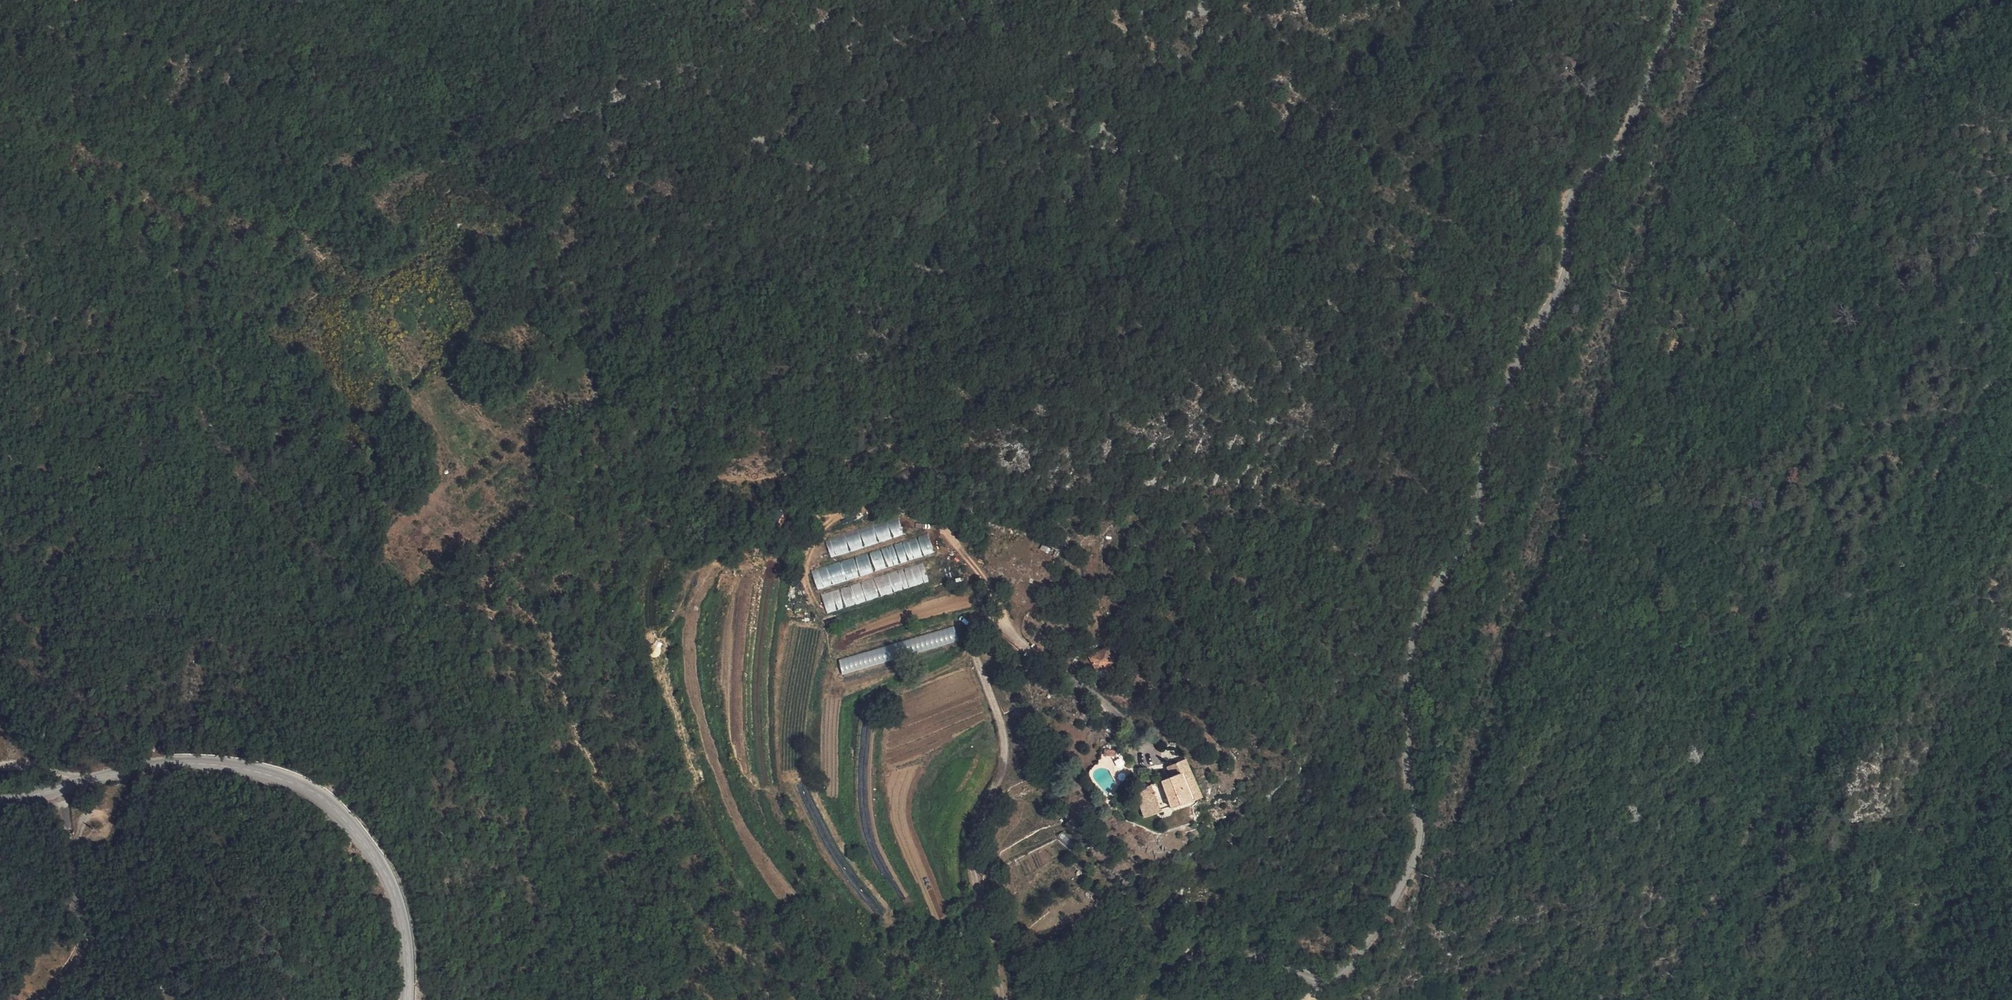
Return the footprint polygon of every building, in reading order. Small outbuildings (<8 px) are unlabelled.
[(830,556),(904,535),(899,518),(825,539),(830,556)] [(816,587),(934,555),(929,536),(811,568),(816,587)] [(923,564),(821,592),(826,611),(929,583),(923,564)] [(955,630),(837,656),(841,671),(958,644),(955,630)] [(1088,654),(1093,669),(1113,662),(1108,647),(1088,654)] [(1195,746),(1182,750),(1195,789),(1208,785),(1195,746)] [(1179,751),(1175,753),(1178,763),(1163,768),(1173,796),(1195,789),(1182,750),(1179,751)] [(1153,770),(1136,775),(1145,804),(1164,799),(1153,770)]
